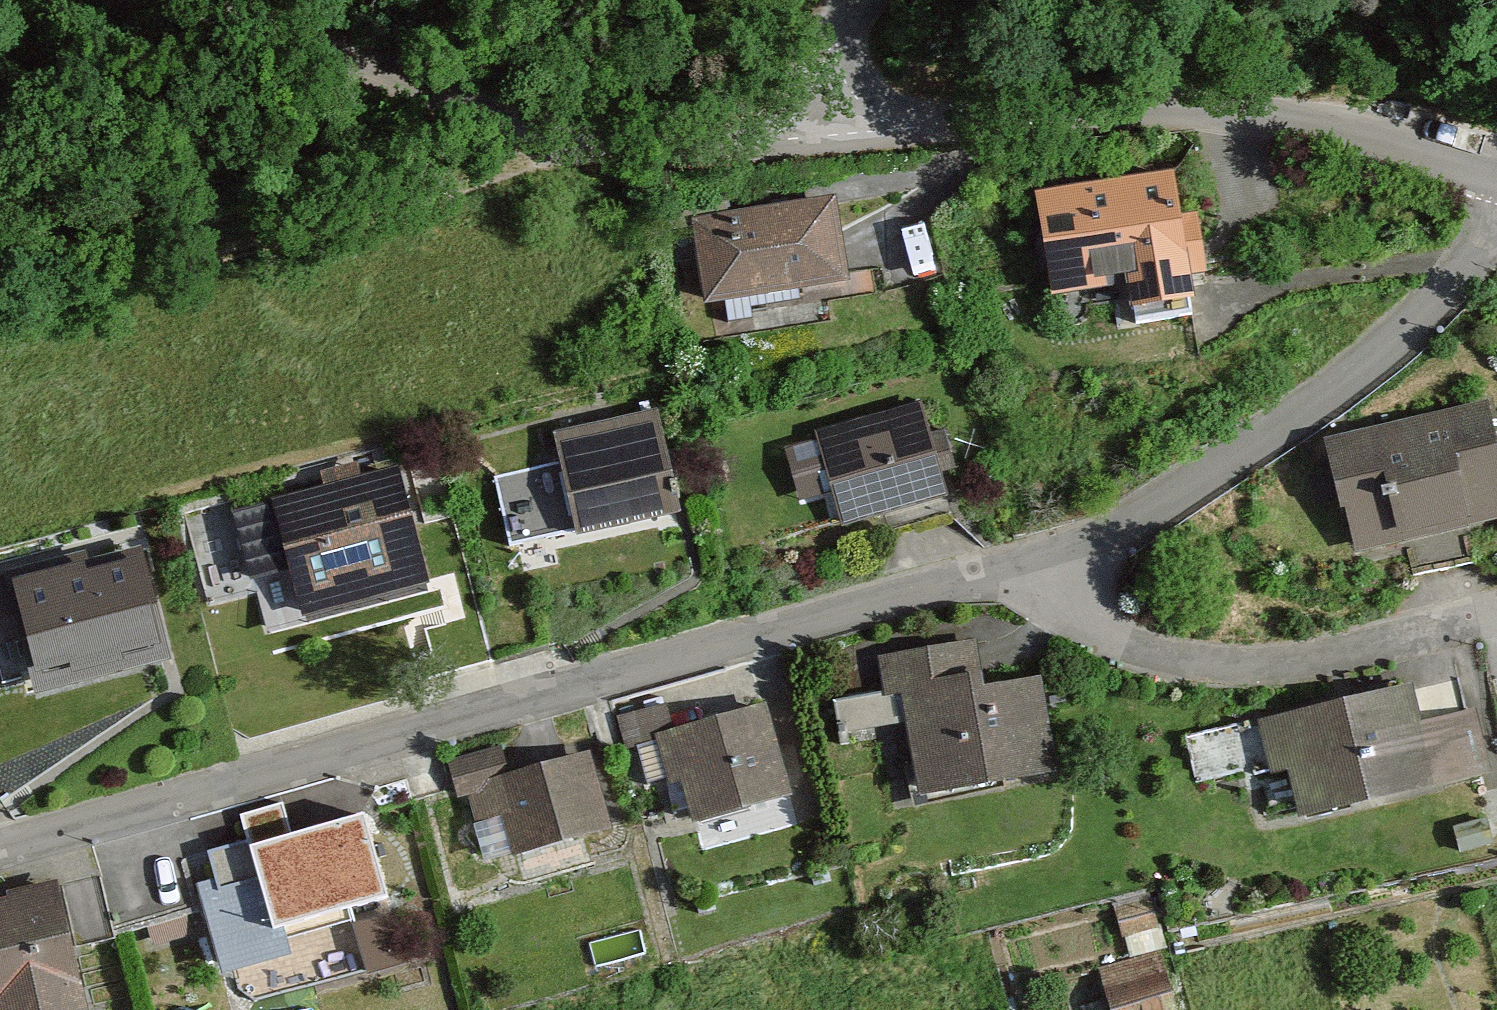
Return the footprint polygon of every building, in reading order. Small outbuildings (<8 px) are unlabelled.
[(1183,160),(1043,182),(1060,289),(1138,277),(1142,306),(1220,293),(1205,206),(1191,208),(1183,160)] [(699,209),(715,298),(859,272),(843,184),(699,209)] [(937,374),(791,416),(811,486),(834,480),(845,520),(969,485),(937,374)] [(1364,559),(1496,529),(1496,384),(1332,420),(1364,559)] [(661,401),(561,427),(591,538),(690,512),(661,401)] [(423,451),(248,499),(282,622),(457,574),(423,451)] [(0,558),(0,587),(34,696),(189,647),(146,512),(0,558)] [(929,816),(1084,778),(1056,668),(993,684),(979,630),(883,654),(890,684),(843,696),(853,736),(906,723),(929,816)] [(765,652),(624,697),(666,827),(807,782),(765,652)] [(1436,673),(1269,713),(1293,817),(1460,777),(1436,673)] [(590,710),(449,755),(491,885),(632,840),(590,710)] [(380,771),(239,816),(281,946),(421,901),(380,771)] [(0,876),(0,1009),(116,1009),(85,858),(0,876)] [(1098,968),(1111,1009),(1180,1009),(1160,948),(1098,968)]
